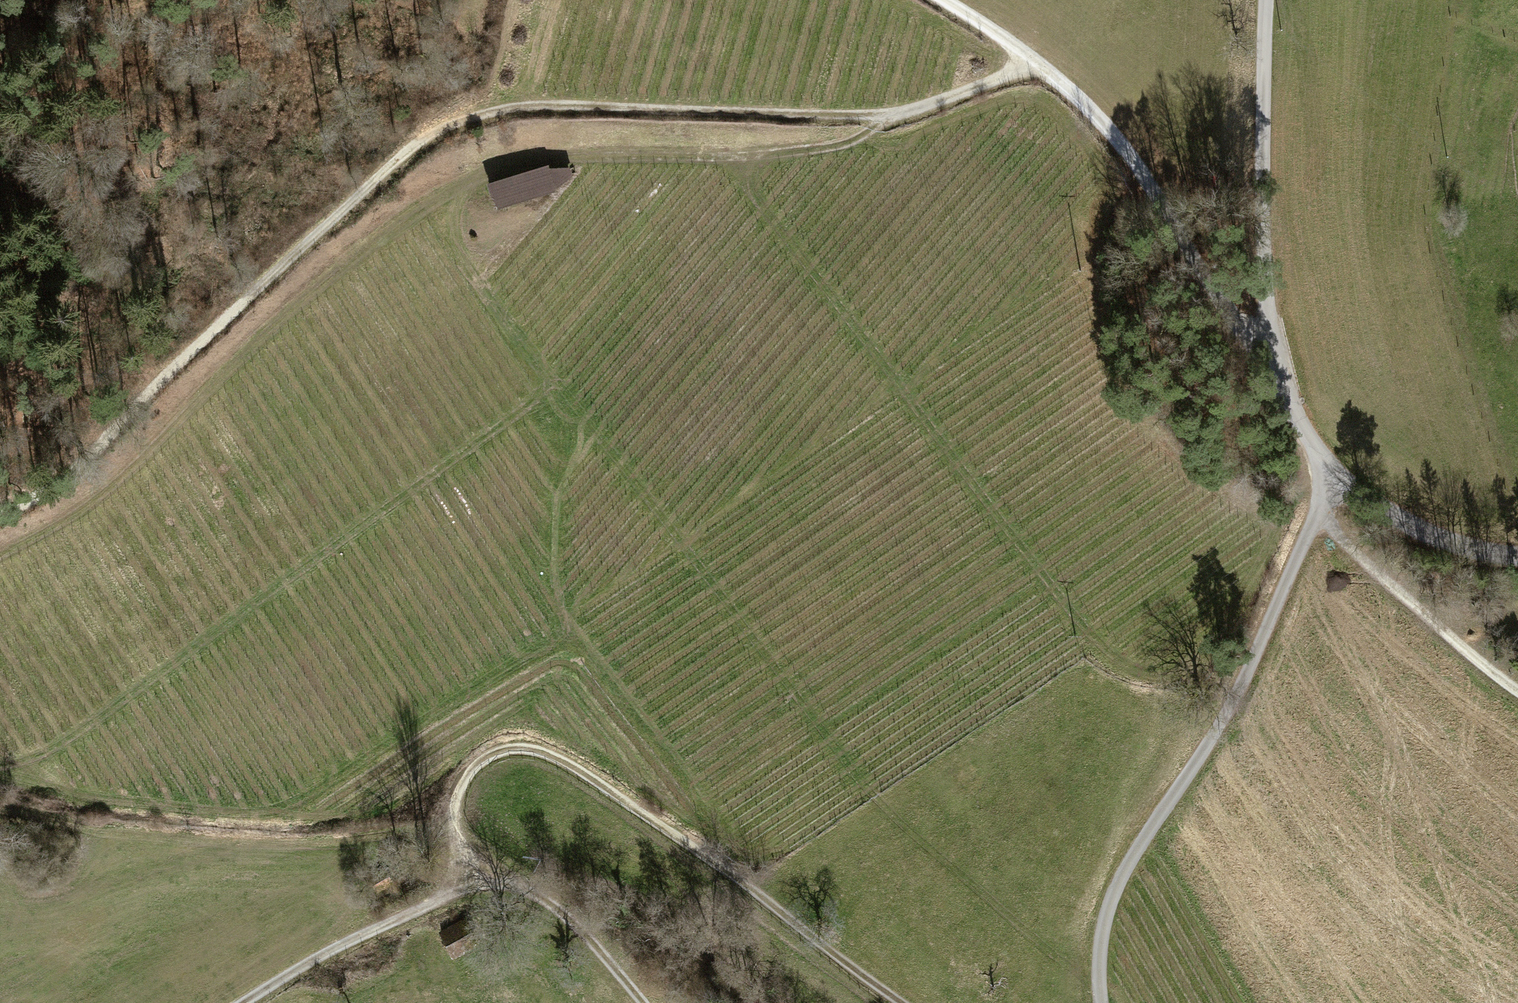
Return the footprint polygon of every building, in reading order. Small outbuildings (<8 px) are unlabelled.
[(547,170),(490,188),(496,207),(553,188),(570,175),(569,170),(547,170)]
